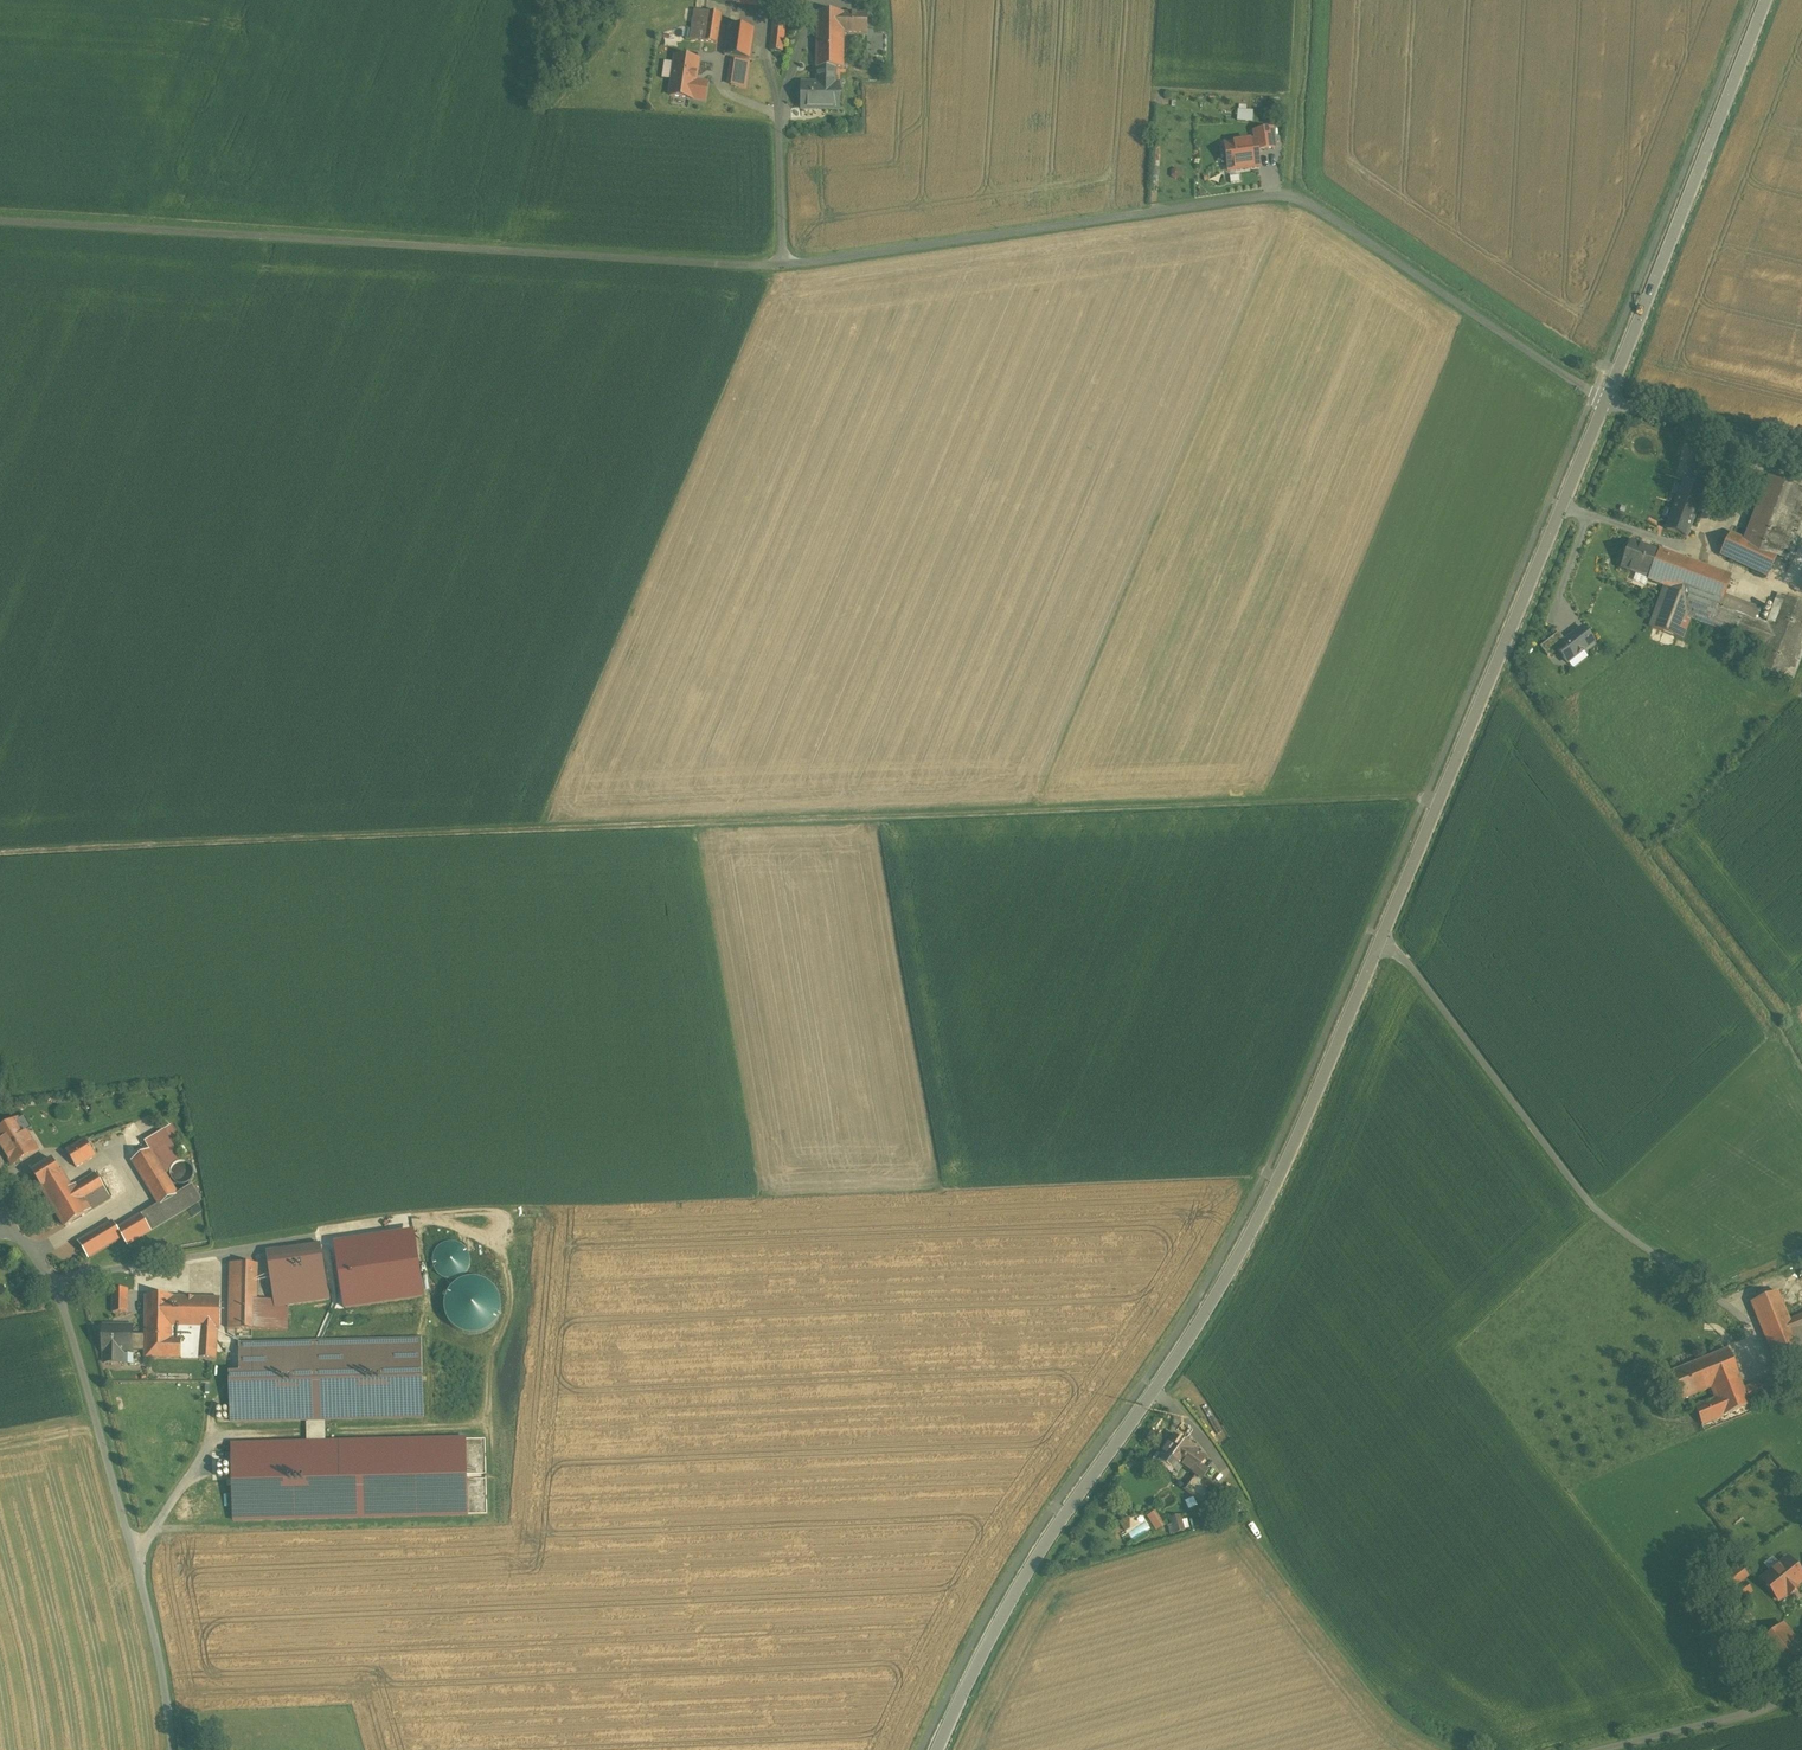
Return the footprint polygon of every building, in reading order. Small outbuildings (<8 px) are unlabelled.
[(790,9),(803,10),(803,0),(791,0),(790,9)] [(695,10),(691,39),(716,43),(721,13),(695,10)] [(835,69),(843,69),(843,33),(868,33),(868,14),(817,13),(817,68),(835,69)] [(773,22),(771,50),(782,51),(785,24),(773,22)] [(725,55),(749,59),(754,28),(730,24),(725,55)] [(676,57),(670,95),(704,100),(707,84),(695,82),(698,61),(676,57)] [(749,64),(731,61),(727,84),(745,87),(749,64)] [(801,84),(801,109),(840,110),(840,84),(835,84),(835,69),(817,68),(817,84),(801,84)] [(1241,109),(1241,121),(1255,121),(1255,109),(1241,109)] [(1256,130),(1257,140),(1225,143),(1227,170),(1267,166),(1266,149),(1274,148),(1272,128),(1256,130)] [(1744,540),(1777,555),(1777,556),(1790,561),(1801,530),(1801,490),(1768,477),(1744,540)] [(1667,529),(1686,536),(1703,490),(1684,483),(1667,529)] [(1720,555),(1767,577),(1777,556),(1777,555),(1744,540),(1730,533),(1720,555)] [(1658,552),(1631,542),(1621,568),(1649,578),(1648,580),(1664,587),(1676,556),(1659,550),(1658,552)] [(1676,556),(1664,587),(1649,627),(1682,639),(1689,618),(1767,647),(1759,669),(1793,682),(1801,657),(1801,603),(1778,594),(1766,625),(1753,620),(1758,608),(1724,596),(1731,577),(1676,556)] [(1582,629),(1555,649),(1566,664),(1593,645),(1582,629)] [(0,1130),(0,1144),(12,1165),(37,1150),(18,1119),(0,1130)] [(85,1140),(66,1151),(76,1167),(95,1156),(85,1140)] [(159,1205),(118,1230),(112,1221),(78,1242),(87,1258),(122,1237),(127,1245),(201,1200),(192,1184),(176,1194),(150,1150),(132,1161),(159,1205)] [(32,1172),(65,1227),(87,1214),(87,1212),(124,1190),(108,1165),(72,1187),(61,1169),(59,1170),(52,1160),(32,1172)] [(170,1171),(170,1174),(171,1177),(172,1179),(174,1182),(176,1183),(178,1184),(181,1185),(184,1185),(187,1184),(189,1182),(191,1180),(192,1178),(193,1175),(193,1172),(193,1169),(192,1167),(190,1165),(187,1163),(185,1162),(182,1161),(179,1162),(177,1163),(174,1164),(172,1166),(171,1169),(170,1171)] [(339,1241),(349,1309),(431,1297),(421,1228),(339,1241)] [(432,1258),(432,1262),(433,1266),(434,1269),(436,1273),(439,1275),(442,1277),(445,1279),(449,1280),(452,1280),(456,1279),(460,1278),(463,1276),(466,1274),(468,1271),(469,1267),(470,1264),(470,1260),(470,1256),(469,1253),(467,1249),(464,1247),(461,1245),(458,1243),(454,1242),(450,1242),(447,1243),(443,1244),(440,1246),(437,1248),(435,1251),(433,1255),(432,1258)] [(320,1244),(268,1252),(274,1289),(326,1281),(320,1244)] [(229,1263),(228,1329),(285,1330),(286,1300),(256,1300),(256,1264),(229,1263)] [(445,1301),(445,1311),(448,1320),(454,1328),(462,1333),(472,1335),(481,1334),(490,1329),(496,1323),(500,1315),(501,1306),(500,1298),(496,1290),(489,1284),(481,1280),(473,1278),(464,1280),(455,1284),(449,1292),(445,1301)] [(127,1289),(113,1289),(113,1313),(127,1313),(127,1289)] [(1801,1361),(1801,1353),(1796,1340),(1788,1320),(1777,1292),(1751,1303),(1779,1371),(1801,1361)] [(146,1348),(145,1358),(198,1359),(198,1358),(216,1359),(217,1329),(220,1329),(220,1298),(173,1297),(173,1296),(147,1295),(146,1335),(146,1348)] [(1788,1320),(1796,1340),(1801,1338),(1801,1315),(1788,1320)] [(146,1348),(146,1335),(133,1335),(133,1326),(103,1326),(103,1352),(104,1352),(104,1363),(118,1363),(119,1352),(132,1352),(132,1347),(146,1348)] [(422,1338),(239,1343),(240,1372),(229,1372),(230,1424),(424,1418),(422,1338)] [(1694,1408),(1704,1431),(1752,1411),(1750,1405),(1743,1389),(1727,1350),(1701,1361),(1712,1387),(1716,1399),(1694,1408)] [(1701,1361),(1665,1375),(1676,1402),(1712,1387),(1701,1361)] [(1786,1372),(1743,1389),(1750,1405),(1792,1388),(1786,1372)] [(1174,1435),(1157,1459),(1176,1473),(1186,1460),(1198,1468),(1200,1466),(1206,1458),(1174,1435)] [(466,1437),(230,1442),(232,1521),(468,1516),(468,1514),(487,1514),(486,1478),(467,1479),(467,1474),(486,1474),(485,1438),(466,1438),(466,1437)] [(1207,1471),(1200,1466),(1198,1468),(1184,1488),(1205,1503),(1216,1487),(1202,1477),(1207,1471)] [(1139,1511),(1122,1524),(1135,1542),(1153,1529),(1139,1511)] [(1155,1511),(1149,1516),(1156,1528),(1163,1523),(1155,1511)] [(1172,1524),(1168,1525),(1171,1534),(1184,1530),(1180,1516),(1171,1518),(1172,1524)] [(1762,1580),(1779,1600),(1787,1594),(1788,1595),(1794,1591),(1792,1589),(1801,1581),(1801,1576),(1787,1559),(1762,1580)] [(1758,1643),(1792,1686),(1801,1678),(1801,1649),(1782,1624),(1758,1643)]
